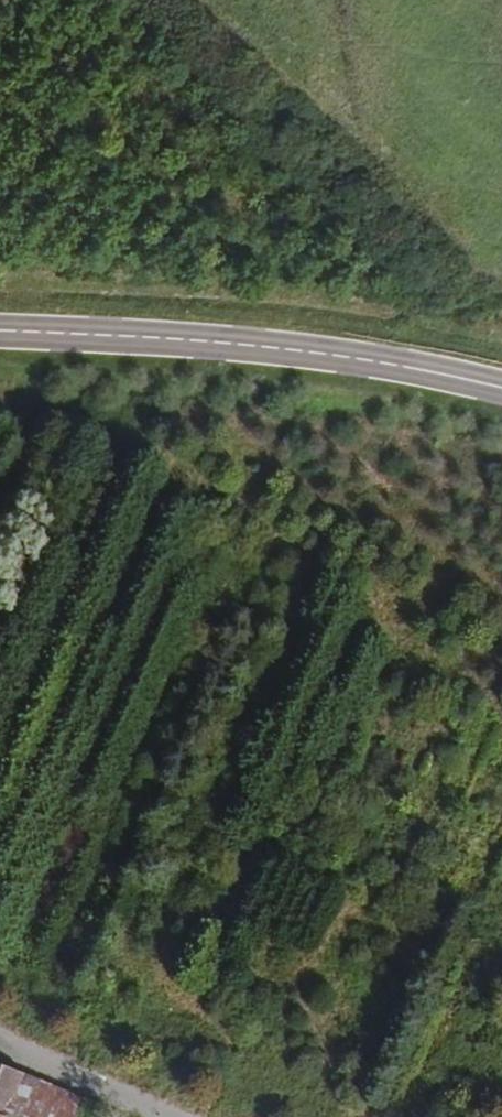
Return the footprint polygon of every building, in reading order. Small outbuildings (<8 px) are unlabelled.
[(117,1109),(4,1073),(0,1071),(0,1116),(114,1116),(117,1109)]
